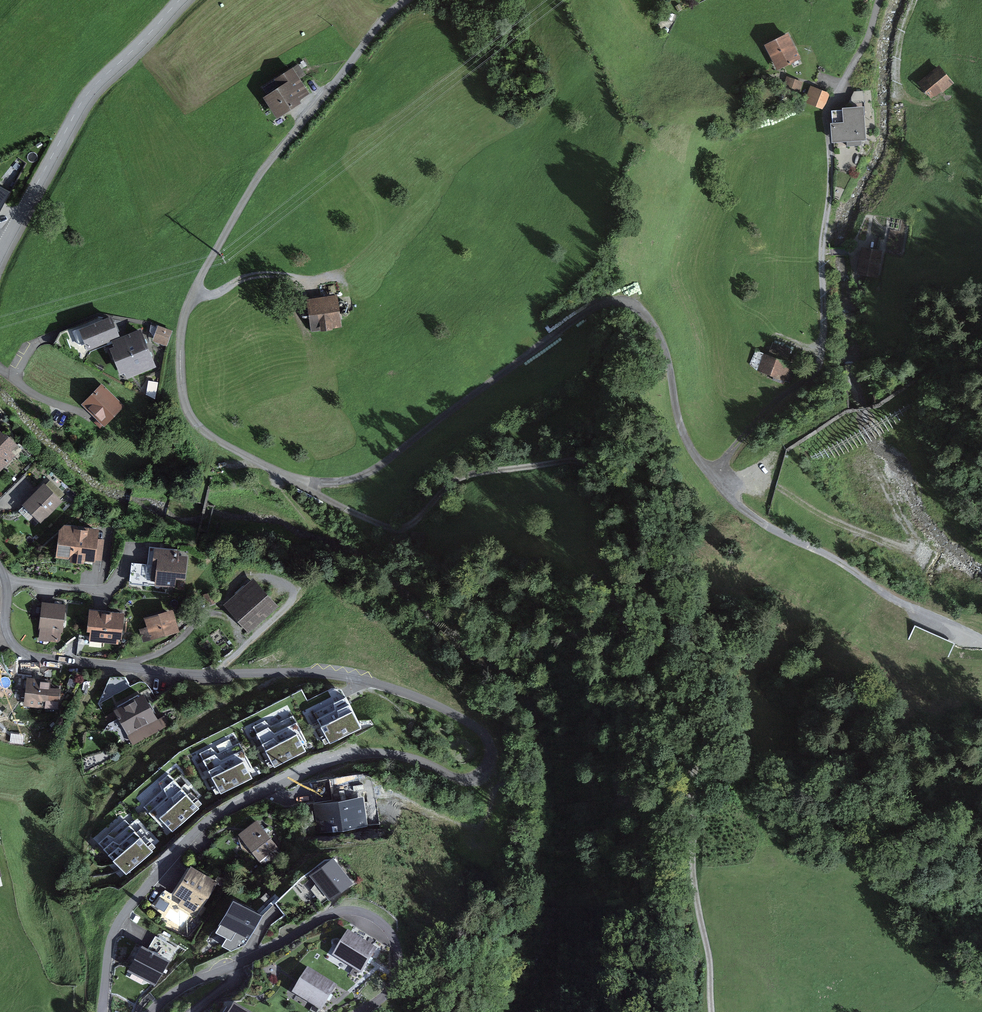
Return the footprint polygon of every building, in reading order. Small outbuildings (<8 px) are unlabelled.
[(788,34),(764,46),(777,71),(801,59),(788,34)] [(955,84),(939,64),(917,83),(931,99),(934,96),(936,97),(941,93),(942,94),(955,84)] [(310,94),(293,68),(274,80),(279,88),(263,98),(277,120),(302,104),(300,101),(310,94)] [(800,93),(804,82),(789,77),(785,88),(800,93)] [(830,94),(811,86),(804,103),(823,110),(830,94)] [(842,110),(832,111),(832,124),(830,124),(831,144),(847,143),(847,147),(861,146),(861,142),(866,141),(864,107),(846,109),(842,109),(842,110)] [(0,188),(0,213),(11,193),(0,188)] [(882,251),(861,247),(857,274),(878,277),(882,251)] [(335,298),(309,301),(313,329),(339,326),(335,298)] [(111,316),(78,328),(85,349),(119,337),(111,316)] [(174,328),(159,322),(152,339),(167,345),(174,328)] [(140,333),(113,344),(119,360),(146,350),(140,333)] [(768,355),(764,354),(757,372),(784,382),(785,381),(790,383),(794,373),(789,371),(791,364),(787,363),(792,349),(773,342),(768,355)] [(146,350),(119,360),(125,376),(153,366),(146,350)] [(100,382),(82,402),(104,422),(122,403),(100,382)] [(0,432),(0,471),(21,450),(5,434),(4,435),(0,432)] [(65,495),(50,481),(46,486),(60,499),(65,495)] [(46,486),(44,484),(22,506),(23,507),(19,512),(28,521),(32,516),(41,525),(63,502),(60,499),(46,486)] [(99,530),(64,526),(59,531),(56,558),(70,560),(70,563),(83,564),(84,561),(94,562),(95,559),(101,560),(104,540),(98,539),(99,530)] [(178,552),(178,549),(149,547),(147,564),(131,563),(129,588),(143,589),(143,586),(149,587),(149,586),(154,586),(155,582),(150,582),(153,550),(178,552)] [(178,552),(153,550),(150,582),(155,582),(154,586),(154,587),(176,589),(177,581),(185,582),(187,557),(178,556),(178,552)] [(253,579),(223,606),(249,634),(279,607),(253,579)] [(66,605),(42,603),(39,640),(59,642),(61,641),(61,634),(63,634),(66,605)] [(125,614),(89,610),(87,633),(90,633),(90,636),(89,641),(105,643),(118,645),(119,640),(122,641),(125,614)] [(173,610),(144,619),(146,628),(139,630),(143,643),(179,633),(173,610)] [(52,680),(27,677),(24,707),(46,708),(46,712),(60,713),(62,689),(51,688),(52,680)] [(149,703),(144,694),(113,711),(113,712),(118,719),(133,745),(169,725),(164,717),(158,720),(149,703)] [(334,705),(346,699),(344,695),(333,700),(331,698),(311,708),(317,720),(334,711),(334,705)] [(337,712),(350,706),(346,699),(334,705),(334,711),(317,720),(321,728),(338,719),(337,712)] [(362,730),(350,706),(337,712),(338,719),(321,728),(318,730),(322,738),(325,736),(326,738),(322,740),(325,746),(329,744),(330,746),(362,730)] [(106,716),(105,717),(109,724),(118,719),(113,712),(106,716)] [(275,734),(298,723),(294,715),(271,727),(265,720),(252,727),(256,734),(268,728),(275,734)] [(297,735),(303,747),(309,744),(298,723),(275,734),(268,728),(256,734),(262,745),(274,739),(280,744),(297,735)] [(274,769),(306,753),(305,750),(303,747),(297,735),(280,744),(274,739),(262,745),(261,745),(269,759),(265,761),(270,770),(273,768),(274,769)] [(221,761),(243,750),(240,743),(218,754),(211,748),(199,754),(203,762),(214,756),(221,761)] [(243,763),(249,775),(255,772),(243,750),(221,761),(214,756),(203,762),(209,773),(220,767),(226,772),(243,763)] [(221,796),(252,780),(251,778),(249,775),(243,763),(226,772),(220,767),(209,773),(212,780),(209,782),(212,789),(216,787),(218,790),(214,792),(215,795),(216,797),(220,795),(221,796)] [(329,776),(332,796),(338,796),(364,795),(368,827),(380,826),(374,780),(362,771),(329,776)] [(164,790),(174,781),(169,775),(159,783),(162,792),(143,808),(148,814),(167,798),(164,790)] [(171,799),(182,791),(174,781),(164,790),(167,798),(148,814),(163,831),(167,828),(160,819),(174,807),(171,799)] [(173,835),(200,811),(198,809),(202,806),(198,801),(194,805),(182,791),(171,799),(174,807),(160,819),(167,828),(173,835)] [(330,797),(314,800),(317,834),(368,828),(368,827),(364,795),(338,796),(332,796),(330,797)] [(278,845),(257,817),(238,831),(259,859),(278,845)] [(115,840),(130,827),(125,820),(113,831),(103,840),(108,836),(115,840)] [(120,846),(135,833),(130,827),(115,840),(108,836),(103,840),(98,845),(103,851),(113,843),(120,846)] [(126,853),(140,840),(141,839),(135,833),(120,846),(113,843),(103,851),(109,858),(118,850),(126,853)] [(126,877),(153,853),(151,851),(154,848),(150,843),(146,846),(140,840),(126,853),(118,850),(109,858),(126,877)] [(333,853),(309,870),(316,881),(311,887),(322,902),(328,898),(330,899),(354,881),(333,853)] [(217,879),(191,862),(172,890),(183,897),(179,903),(194,914),(217,879)] [(264,913),(233,895),(218,919),(220,920),(216,928),(218,933),(225,937),(220,945),(230,951),(246,943),(264,913)] [(164,910),(170,902),(160,896),(155,904),(164,910)] [(378,947),(348,929),(332,955),(354,968),(350,973),(357,977),(360,973),(362,974),(378,947)] [(149,945),(142,941),(127,967),(131,969),(129,973),(141,979),(143,976),(156,983),(171,958),(168,956),(149,945)] [(308,966),(292,992),(313,1005),(310,1010),(313,1011),(318,1011),(320,1009),(322,1010),(328,1000),(330,1001),(340,985),(308,966)] [(235,1002),(231,1009),(229,1011),(251,1011),(235,1002)]
